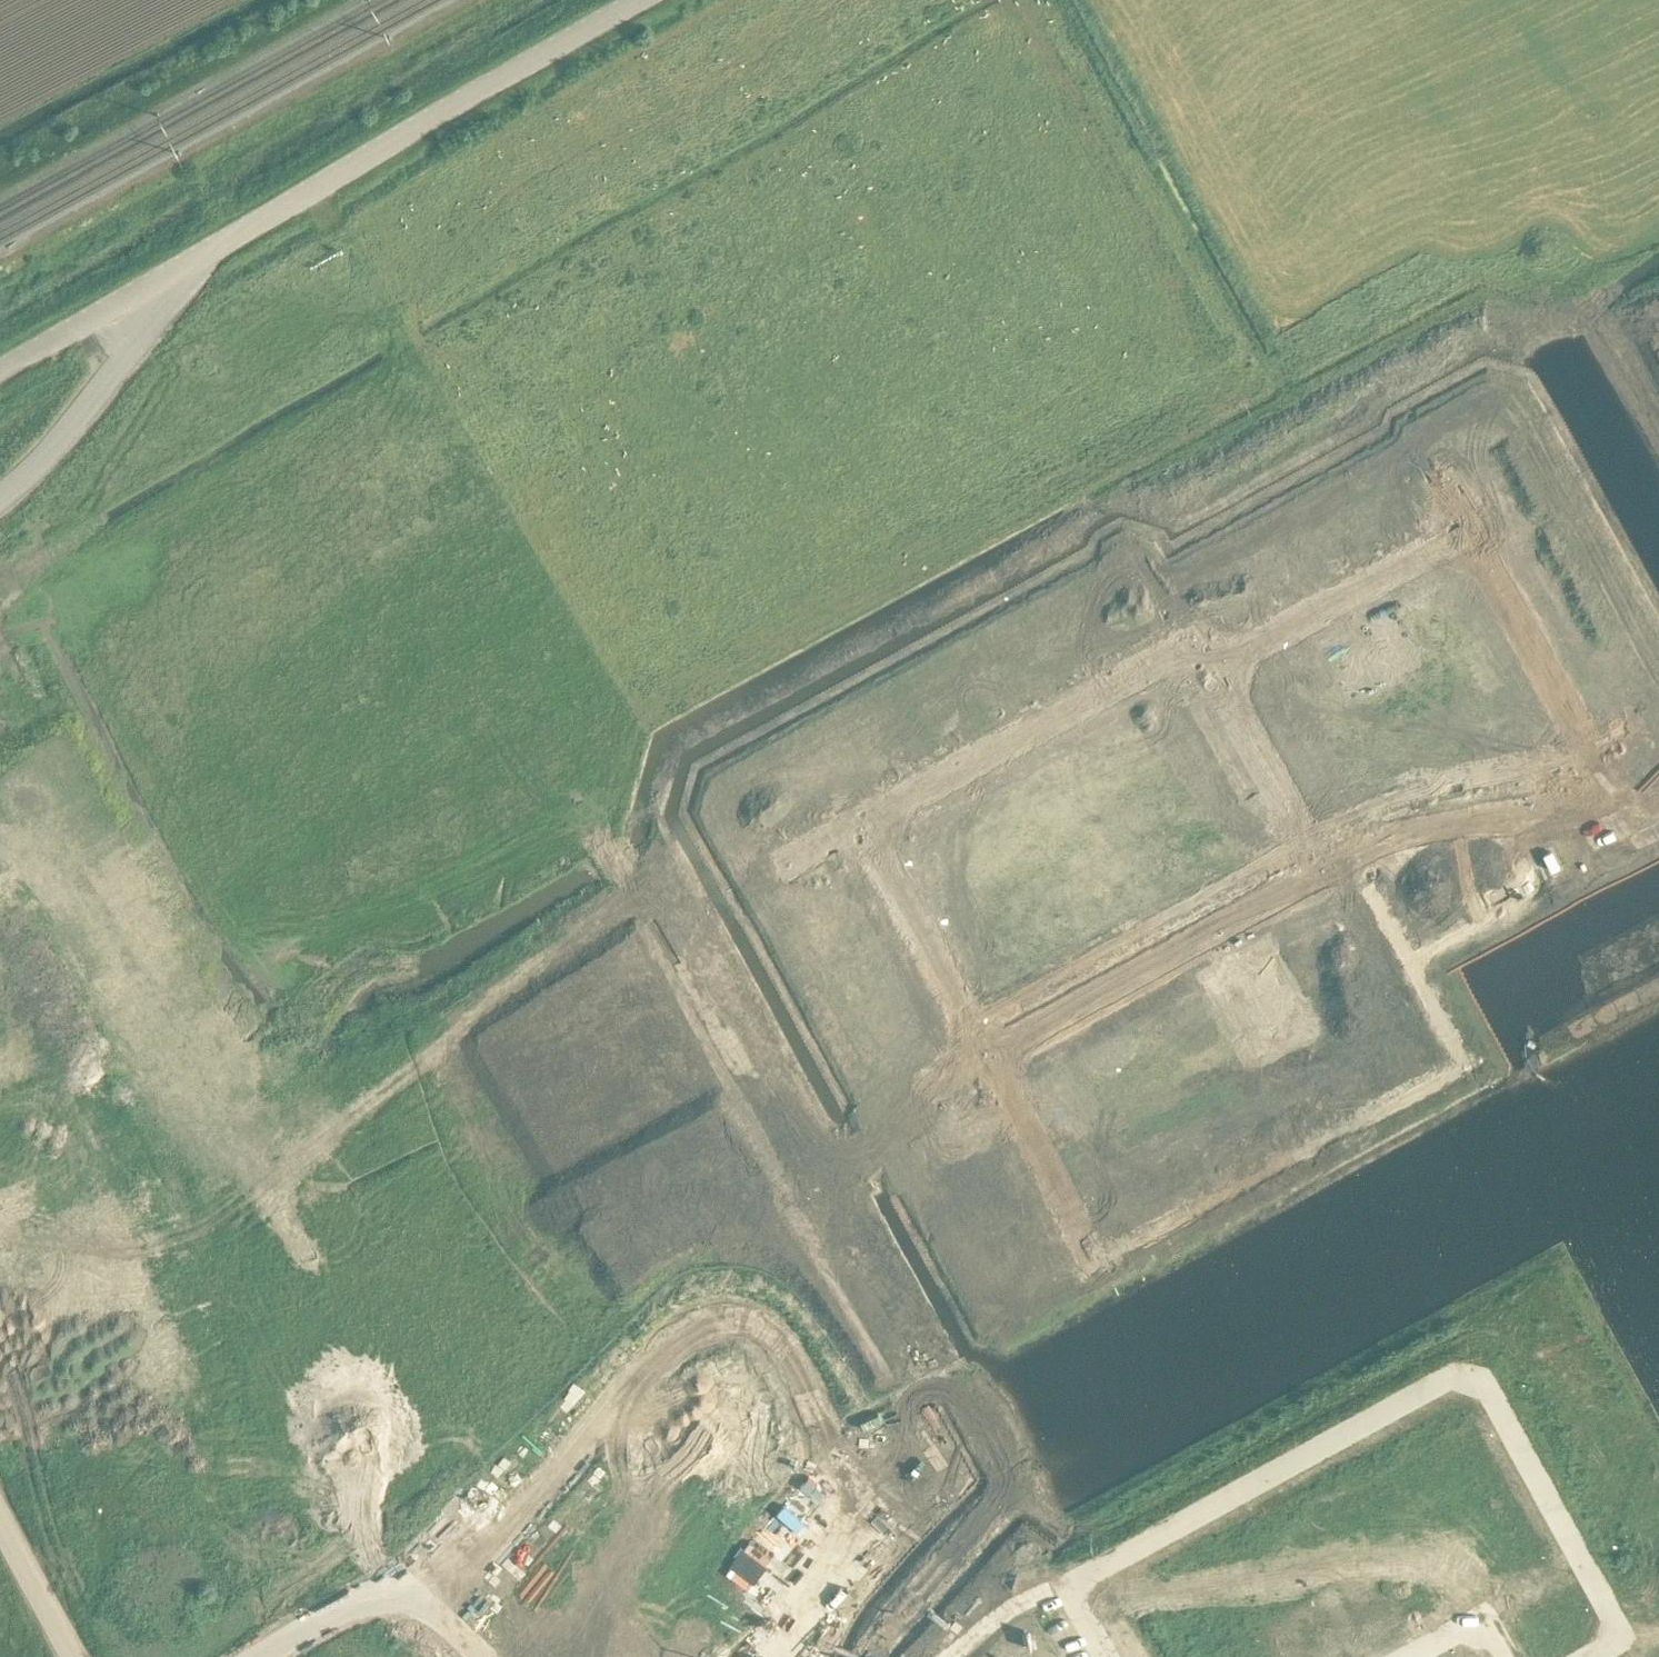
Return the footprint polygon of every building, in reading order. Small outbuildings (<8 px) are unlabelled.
[(1402,448),(1394,452),(1400,464),(1408,459),(1402,448)] [(1421,589),(1401,600),(1421,636),(1440,625),(1421,589)] [(1401,600),(1379,612),(1398,648),(1421,636),(1401,600)] [(1465,641),(1453,648),(1457,655),(1468,650),(1469,649),(1465,641)] [(1469,649),(1468,650),(1472,657),(1474,661),(1482,657),(1476,645),(1469,649)] [(1453,648),(1441,654),(1445,662),(1456,656),(1457,655),(1453,648)] [(1457,655),(1456,656),(1461,664),(1472,657),(1468,650),(1457,655)] [(1433,659),(1421,665),(1425,673),(1437,666),(1433,659)] [(1452,667),(1440,673),(1444,681),(1456,675),(1452,667)] [(1408,691),(1396,697),(1400,705),(1412,699),(1408,691)] [(1396,697),(1384,704),(1389,711),(1400,705),(1396,697)] [(1352,721),(1341,728),(1345,735),(1357,729),(1352,721)] [(1329,725),(1317,732),(1321,740),(1333,733),(1329,725)] [(1317,732),(1305,738),(1310,746),(1321,740),(1317,732)] [(1211,793),(1199,799),(1203,807),(1215,800),(1211,793)] [(1199,799),(1187,805),(1191,813),(1203,807),(1199,799)] [(1159,821),(1147,827),(1152,835),(1163,829),(1159,821)] [(1147,827),(1136,834),(1140,841),(1152,835),(1147,827)] [(1122,841),(1110,848),(1114,855),(1126,849),(1122,841)] [(1063,873),(1051,880),(1055,887),(1067,881),(1063,873)] [(1051,880),(1039,886),(1044,894),(1055,887),(1051,880)] [(808,883),(782,897),(797,925),(816,914),(825,930),(869,906),(856,881),(819,902),(808,883)] [(1028,892),(1016,899),(1020,907),(1032,900),(1028,892)] [(1016,899),(1004,905),(1009,913),(1020,907),(1016,899)] [(869,906),(825,930),(838,954),(829,959),(833,967),(845,960),(841,953),(882,930),(869,906)] [(993,911),(981,918),(985,926),(997,919),(993,911)] [(981,918),(969,924),(973,932),(985,926),(981,918)] [(1294,946),(1286,951),(1293,962),(1300,958),(1294,946)] [(1300,958),(1293,962),(1299,974),(1307,970),(1300,958)] [(860,978),(848,985),(852,993),(861,988),(874,1011),(919,987),(906,963),(864,986),(860,978)] [(919,987),(874,1011),(888,1035),(878,1041),(882,1048),(894,1042),(890,1035),(932,1012),(919,987)] [(1317,989),(1309,993),(1316,1005),(1323,1000),(1317,989)] [(1323,1000),(1316,1005),(1322,1016),(1330,1012),(1323,1000)] [(1340,1031),(1332,1035),(1339,1047),(1346,1042),(1340,1031)] [(1319,1037),(1304,1045),(1309,1055),(1324,1047),(1319,1037)] [(1081,1041),(1057,1054),(1077,1091),(1070,1095),(1076,1107),(1084,1103),(1079,1094),(1103,1080),(1081,1041)] [(1346,1042),(1339,1047),(1345,1058),(1353,1054),(1346,1042)] [(1294,1051),(1278,1059),(1283,1069),(1300,1060),(1294,1051)] [(1278,1059),(1262,1068),(1267,1078),(1283,1069),(1278,1059)] [(1363,1073),(1355,1077),(1361,1089),(1369,1085),(1363,1073)] [(1252,1074),(1236,1082),(1241,1092),(1258,1083),(1252,1074)] [(1236,1082),(1219,1091),(1225,1101),(1241,1092),(1236,1082)] [(1369,1085),(1361,1089),(1368,1101),(1376,1096),(1369,1085)] [(1197,1096),(1181,1105),(1185,1113),(1202,1104),(1197,1096)] [(1181,1105),(1169,1111),(1173,1119),(1185,1113),(1181,1105)] [(1154,1128),(1143,1134),(1147,1142),(1159,1136),(1154,1128)] [(953,1150),(935,1159),(949,1183),(992,1159),(979,1135),(970,1140),(966,1132),(948,1141),(953,1150)] [(1131,1141),(1119,1147),(1123,1155),(1135,1149),(1131,1141)] [(1119,1147),(1107,1153),(1112,1161),(1123,1155),(1119,1147)] [(992,1159),(949,1183),(962,1208),(979,1198),(984,1206),(1001,1197),(997,1188),(1006,1184),(992,1159)] [(1153,1168),(1136,1178),(1155,1214),(1173,1204),(1153,1168)] [(1136,1178),(1117,1188),(1137,1224),(1155,1214),(1136,1178)] [(1011,1224),(980,1241),(993,1266),(1037,1241),(1024,1217),(1027,1216),(1022,1207),(1006,1216),(1011,1224)] [(1037,1241),(993,1266),(1006,1290),(1037,1273),(1042,1281),(1058,1273),(1053,1264),(1050,1265),(1037,1241)] [(1417,1469),(1401,1477),(1405,1485),(1421,1477),(1417,1469)] [(1378,1521),(1364,1529),(1368,1537),(1382,1529),(1378,1521)] [(1498,1527),(1475,1540),(1481,1552),(1491,1547),(1505,1573),(1531,1559),(1535,1566),(1551,1558),(1532,1523),(1504,1538),(1498,1527)] [(1262,1583),(1254,1587),(1263,1603),(1271,1599),(1262,1583)] [(1254,1587),(1247,1591),(1255,1608),(1263,1603),(1254,1587)] [(987,1643),(1006,1656),(1011,1656),(1015,1652),(1032,1628),(1037,1622),(1014,1605),(987,1643)] [(1210,1611),(1202,1615),(1211,1632),(1219,1628),(1210,1611)] [(1202,1615),(1195,1619),(1203,1636),(1211,1632),(1202,1615)] [(1015,1652),(1022,1656),(1067,1656),(1069,1655),(1032,1628),(1015,1652)] [(1150,1644),(1156,1654),(1157,1656),(1165,1656),(1167,1656),(1158,1639),(1150,1644)] [(1142,1648),(1147,1656),(1157,1656),(1156,1654),(1150,1644),(1142,1648)]
